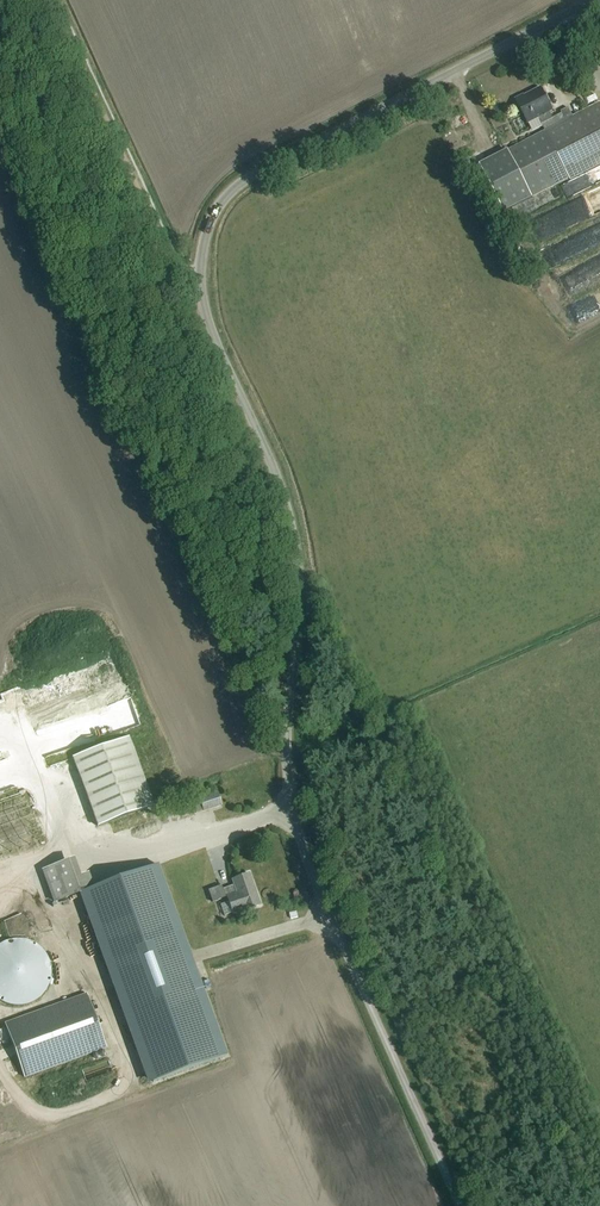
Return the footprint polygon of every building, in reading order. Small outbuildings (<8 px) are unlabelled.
[(480,164),(503,211),(532,197),(569,178),(570,181),(599,166),(599,106),(574,119),(568,109),(561,112),(563,116),(552,122),(549,116),(553,114),(545,97),(541,90),(517,102),(520,108),(528,125),(539,120),(544,131),(480,164)] [(129,738),(71,759),(96,827),(153,806),(129,738)] [(217,793),(199,799),(203,812),(222,806),(217,793)] [(0,804),(0,854),(40,840),(23,795),(0,804)] [(73,859),(41,870),(52,902),(83,890),(73,859)] [(158,865),(80,893),(80,894),(148,1084),(227,1056),(158,865)] [(221,887),(208,891),(212,903),(226,898),(232,915),(243,911),(243,912),(259,906),(248,875),(232,881),(234,886),(222,890),(221,887)] [(27,941),(16,940),(5,942),(0,945),(0,1001),(2,1003),(13,1006),(24,1005),(34,1002),(42,994),(48,985),(50,974),(49,964),(44,954),(37,946),(27,941)] [(87,993),(4,1023),(24,1078),(106,1049),(87,993)]
